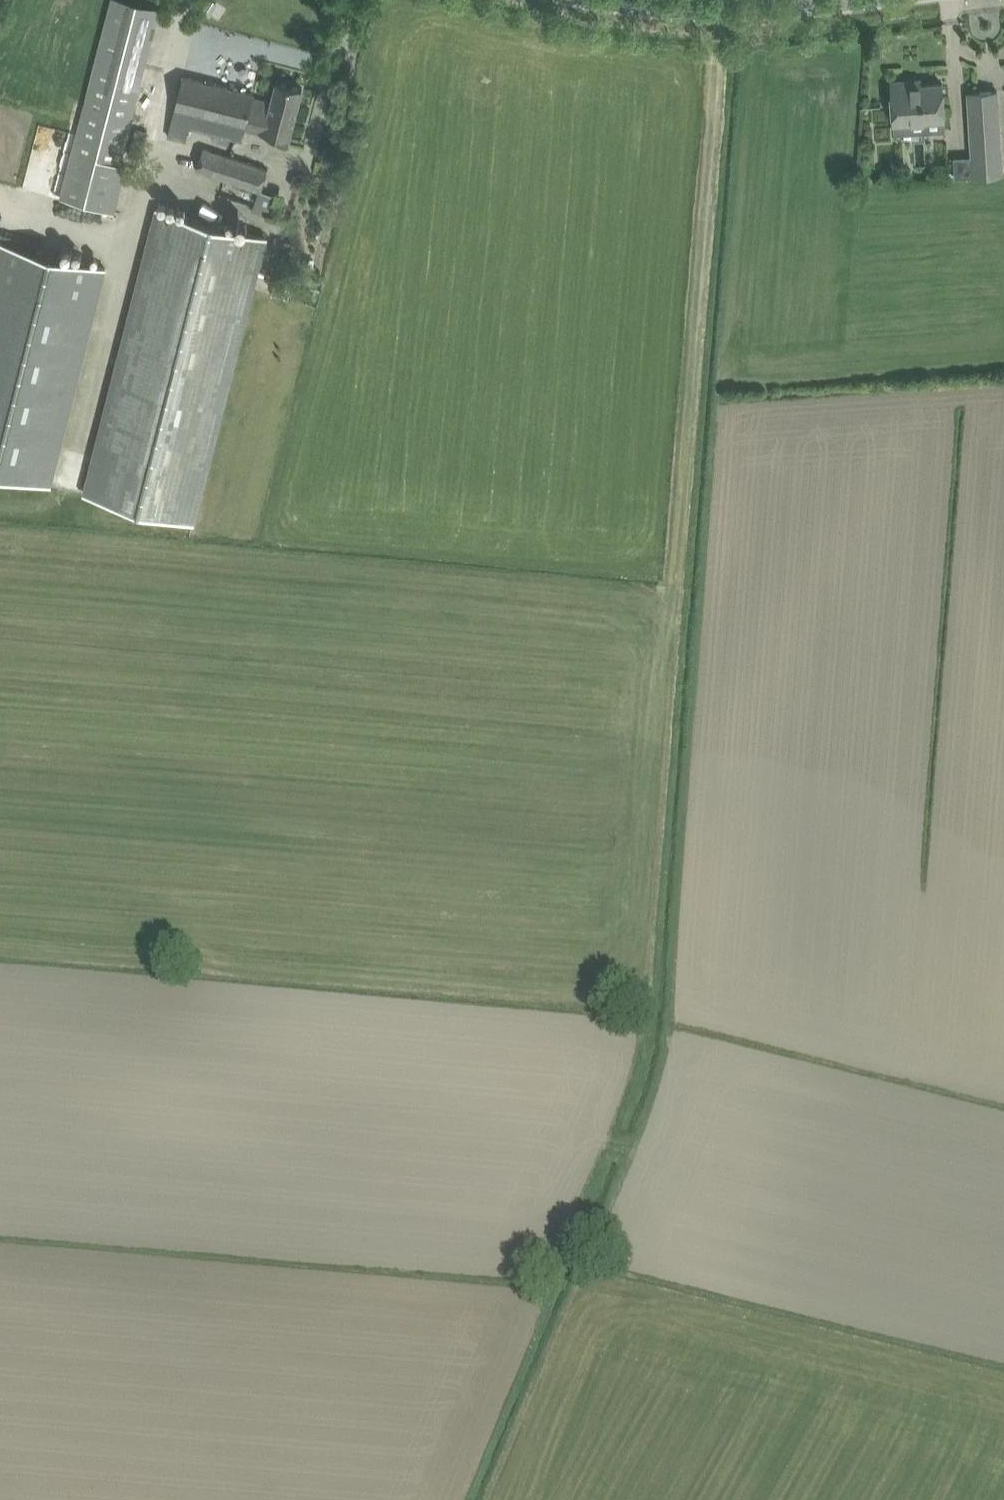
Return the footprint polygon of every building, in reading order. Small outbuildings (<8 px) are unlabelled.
[(108,16),(74,150),(61,198),(115,212),(127,165),(120,163),(160,9),(127,0),(112,0),(108,16)] [(278,81),(272,103),(254,98),(255,93),(183,75),(168,135),(187,140),(190,126),(243,139),(246,127),(290,138),(303,87),(278,81)] [(911,85),(910,80),(892,81),(894,122),(945,119),(943,83),(911,85)] [(969,91),(976,175),(1003,173),(997,89),(969,91)] [(146,139),(135,136),(130,155),(140,158),(146,139)] [(254,206),(256,207),(255,210),(269,215),(276,194),(262,189),(269,168),(205,148),(198,170),(260,190),(254,206)] [(293,177),(291,185),(298,191),(307,189),(309,179),(302,174),(293,177)] [(266,236),(158,209),(85,494),(194,522),(266,236)] [(0,239),(0,471),(53,485),(108,267),(0,239)]
